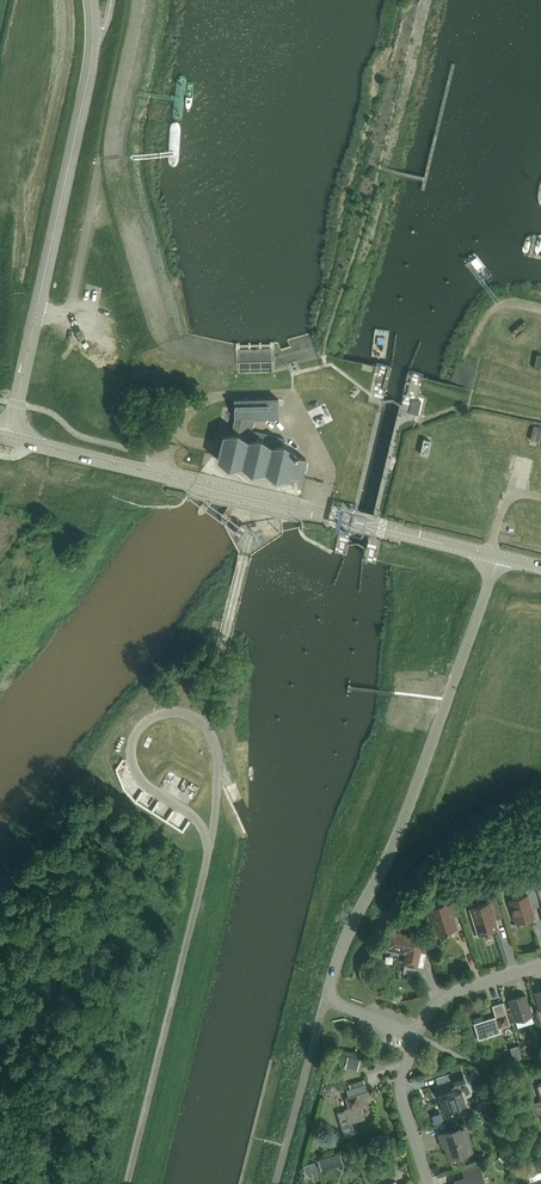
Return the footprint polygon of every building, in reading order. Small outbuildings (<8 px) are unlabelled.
[(304,474),(306,463),(305,463),(306,459),(296,456),(297,454),(295,454),(295,453),(284,445),(285,439),(251,431),(254,419),(279,418),(278,399),(234,400),(235,417),(236,417),(231,434),(223,436),(217,460),(229,469),(241,466),(252,474),(265,472),(275,480),(289,477),(290,474),(301,477),(303,473),(304,474)] [(420,454),(427,456),(431,441),(424,439),(420,454)] [(501,449),(500,461),(520,463),(522,452),(501,449)] [(538,901),(533,887),(525,890),(527,895),(510,901),(517,924),(519,923),(520,924),(521,925),(525,924),(526,922),(526,921),(534,918),(529,904),(538,901)] [(438,935),(446,932),(446,933),(448,932),(456,929),(452,917),(453,915),(459,912),(455,897),(446,900),(447,903),(430,908),(438,935)] [(479,935),(497,929),(494,919),(495,917),(501,915),(496,900),(488,902),(488,903),(471,908),(479,935)] [(428,944),(422,943),(424,937),(387,930),(383,949),(405,954),(403,964),(417,967),(420,952),(426,953),(428,944)] [(525,996),(508,1001),(515,1021),(532,1016),(525,996)] [(499,1028),(510,1025),(503,1003),(492,1006),(495,1017),(474,1024),(478,1040),(501,1033),(499,1028)] [(449,1072),(452,1080),(434,1086),(439,1100),(440,1099),(444,1114),(459,1109),(454,1094),(456,1094),(454,1086),(465,1082),(461,1068),(449,1072)] [(360,1105),(371,1102),(368,1091),(367,1091),(365,1084),(346,1090),(348,1097),(345,1098),(348,1108),(344,1110),(349,1124),(365,1119),(360,1105)] [(449,1158),(471,1151),(463,1127),(439,1134),(442,1142),(444,1142),(449,1158)] [(480,1166),(465,1171),(468,1178),(454,1182),(455,1183),(485,1183),(480,1166)]
